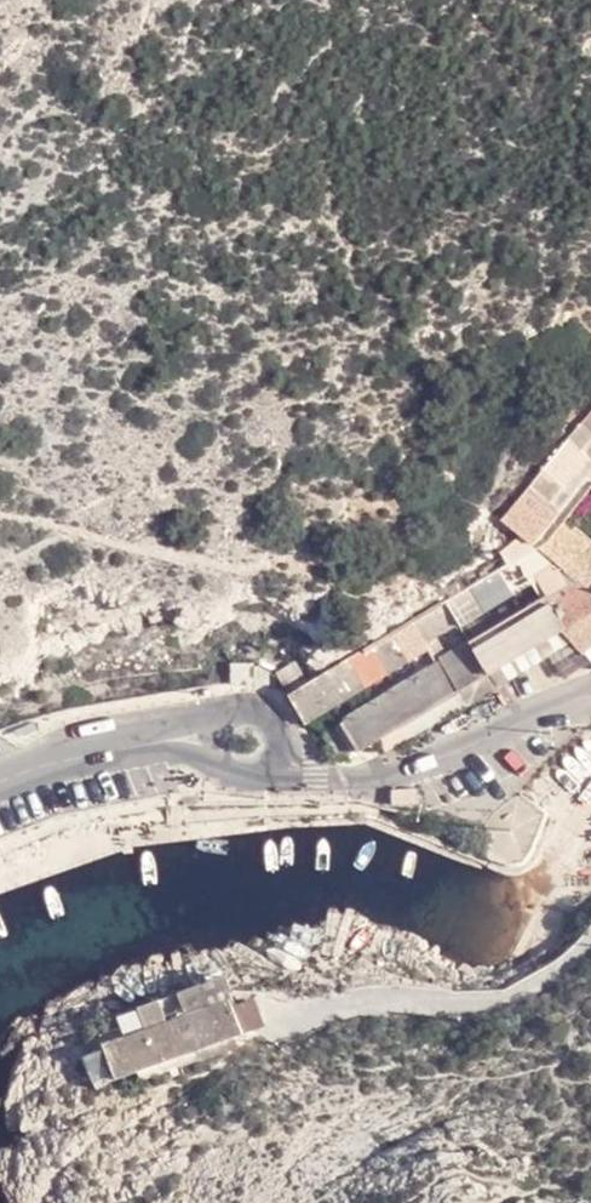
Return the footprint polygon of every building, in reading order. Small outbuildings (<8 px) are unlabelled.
[(590,456),(590,425),(587,422),(572,440),(590,456)] [(586,479),(590,473),(590,456),(572,440),(557,456),(586,479)] [(545,471),(572,495),(586,479),(557,456),(545,471)] [(545,471),(531,487),(560,510),(572,495),(545,471)] [(531,487),(520,501),(548,524),(560,510),(531,487)] [(581,506),(590,516),(590,494),(581,506)] [(520,501),(504,519),(533,542),(548,524),(520,501)] [(565,568),(577,578),(590,589),(590,546),(586,543),(565,568)] [(541,550),(540,548),(449,603),(460,622),(532,579),(552,566),(558,563),(541,550)] [(552,566),(532,579),(544,599),(566,585),(552,566)] [(562,571),(566,585),(577,578),(565,568),(562,571)] [(544,599),(473,642),(493,673),(564,630),(544,599)] [(460,622),(449,603),(417,621),(428,641),(460,622)] [(564,630),(573,642),(587,655),(590,652),(590,614),(564,630)] [(428,641),(417,621),(394,635),(410,661),(432,648),(428,641)] [(564,630),(493,673),(501,685),(573,642),(564,630)] [(410,661),(394,635),(373,648),(389,674),(410,661)] [(493,673),(473,642),(443,660),(444,662),(446,661),(464,691),(493,673)] [(389,674),(373,648),(353,658),(368,686),(389,674)] [(368,686),(353,658),(333,671),(349,698),(368,686)] [(279,674),(291,695),(314,681),(302,661),(279,674)] [(444,662),(441,664),(408,684),(426,712),(464,691),(446,661),(444,662)] [(253,663),(231,664),(231,684),(254,684),(254,666),(253,663)] [(254,666),(254,684),(269,684),(269,672),(259,666),(254,666)] [(314,681),(331,709),(349,698),(333,671),(314,681)] [(493,673),(464,691),(473,702),(501,685),(493,673)] [(291,695),(307,722),(331,709),(314,681),(291,695)] [(426,712),(408,684),(386,696),(404,726),(426,712)] [(464,691),(426,712),(434,726),(473,702),(464,691)] [(404,726),(386,696),(365,709),(383,739),(404,726)] [(383,739),(365,709),(344,722),(361,751),(383,739)] [(434,726),(426,712),(404,726),(412,739),(434,726)] [(340,755),(344,762),(361,751),(344,722),(326,733),(340,755)] [(37,723),(14,729),(17,738),(39,731),(37,723)] [(383,739),(391,751),(412,739),(404,726),(383,739)] [(226,984),(189,996),(194,1009),(211,1003),(230,997),(226,984)] [(189,996),(171,1002),(176,1015),(190,1010),(194,1009),(189,996)] [(230,997),(211,1003),(221,1034),(231,1032),(244,1027),(243,1023),(235,1001),(233,996),(230,997)] [(250,996),(235,1001),(243,1023),(258,1019),(250,996)] [(171,1002),(148,1011),(152,1024),(173,1016),(176,1015),(171,1002)] [(194,1009),(190,1010),(202,1043),(221,1034),(211,1003),(194,1009)] [(176,1015),(173,1016),(183,1048),(202,1043),(190,1010),(176,1015)] [(148,1011),(117,1021),(121,1034),(130,1031),(150,1025),(152,1024),(148,1011)] [(173,1016),(152,1024),(150,1025),(160,1056),(183,1048),(173,1016)] [(150,1025),(130,1031),(142,1063),(160,1056),(150,1025)] [(130,1031),(121,1034),(107,1039),(107,1042),(117,1070),(118,1072),(142,1063),(130,1031)] [(221,1034),(202,1043),(204,1052),(234,1042),(231,1032),(221,1034)] [(117,1070),(107,1042),(84,1051),(92,1078),(117,1070)]
